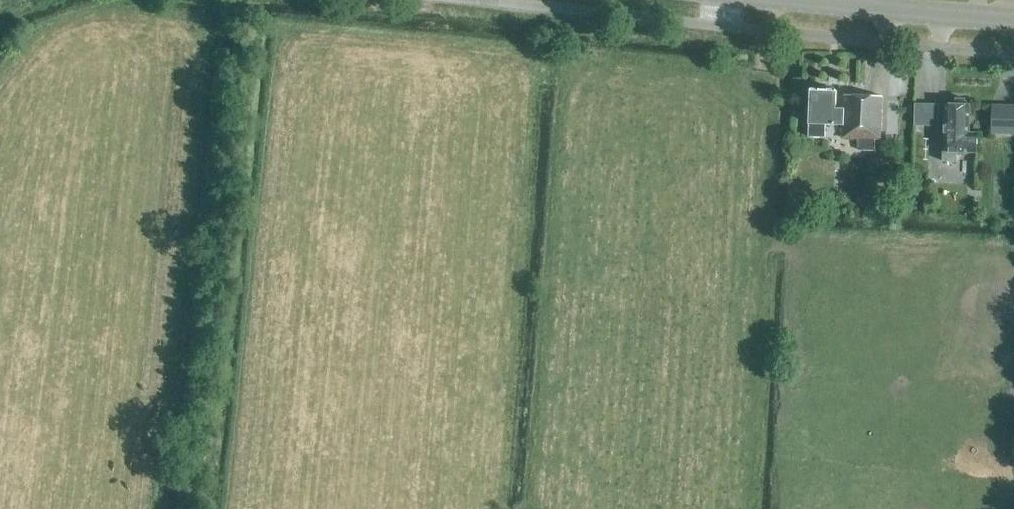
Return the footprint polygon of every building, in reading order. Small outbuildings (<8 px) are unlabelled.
[(843,126),(844,110),(836,109),(836,91),(810,91),(809,137),(825,138),(825,125),(843,126)] [(881,97),(844,96),(844,110),(843,126),(843,140),(858,140),(858,150),(874,151),(875,139),(880,140),(880,127),(882,127),(882,124),(880,124),(881,113),(883,113),(883,110),(881,110),(881,100),(884,99),(884,97),(881,97)] [(968,106),(964,101),(965,100),(956,100),(956,101),(953,105),(945,105),(943,163),(957,163),(958,153),(976,153),(977,134),(969,134),(970,106),(968,106)] [(991,116),(1003,116),(1003,129),(1013,129),(1013,106),(992,106),(991,116)]
